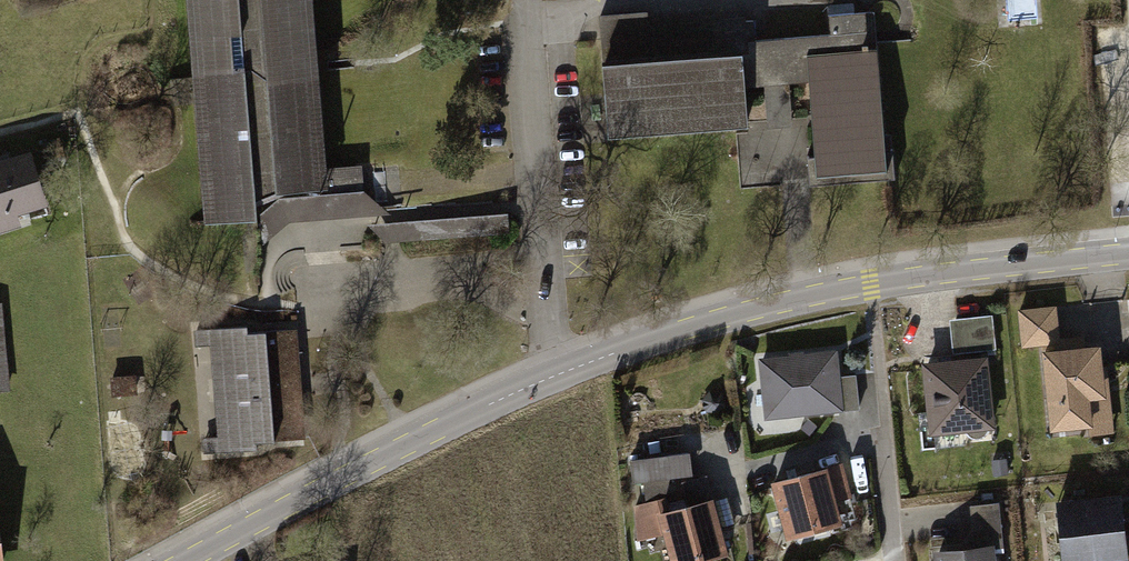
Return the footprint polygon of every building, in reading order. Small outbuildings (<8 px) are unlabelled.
[(205,222),(257,218),(256,200),(288,185),(290,190),(314,188),(319,194),(352,193),(361,199),(359,168),(326,170),(312,0),(187,0),(205,222)] [(829,34),(775,38),(778,84),(809,81),(811,112),(805,112),(806,124),(812,124),(814,156),(806,156),(808,185),(894,179),(892,149),(884,150),(874,12),(828,15),(829,34)] [(600,16),(609,133),(746,124),(743,86),(778,84),(775,38),(755,40),(753,20),(747,20),(746,17),(647,24),(646,13),(600,16)] [(0,156),(0,230),(22,223),(18,210),(49,201),(32,147),(0,156)] [(380,240),(511,234),(510,212),(379,218),(380,240)] [(954,314),(955,349),(998,347),(996,313),(954,314)] [(246,327),(194,331),(195,348),(211,347),(217,437),(202,438),(204,455),(257,451),(256,444),(305,441),(297,331),(247,334),(246,327)] [(831,349),(755,355),(760,416),(835,410),(831,349)] [(1000,349),(920,362),(935,456),(1015,443),(1000,349)] [(1123,350),(1047,355),(1052,433),(1124,430),(1123,350)] [(686,449),(625,457),(628,480),(688,473),(686,449)] [(839,464),(764,480),(777,535),(835,522),(830,499),(846,496),(839,464)] [(679,480),(684,497),(713,489),(708,472),(679,480)] [(1046,502),(1055,560),(1080,560),(1121,555),(1112,492),(1046,502)] [(706,496),(661,508),(658,496),(625,505),(635,542),(655,536),(662,560),(689,560),(721,552),(706,496)] [(927,551),(928,560),(988,560),(986,543),(927,551)]
